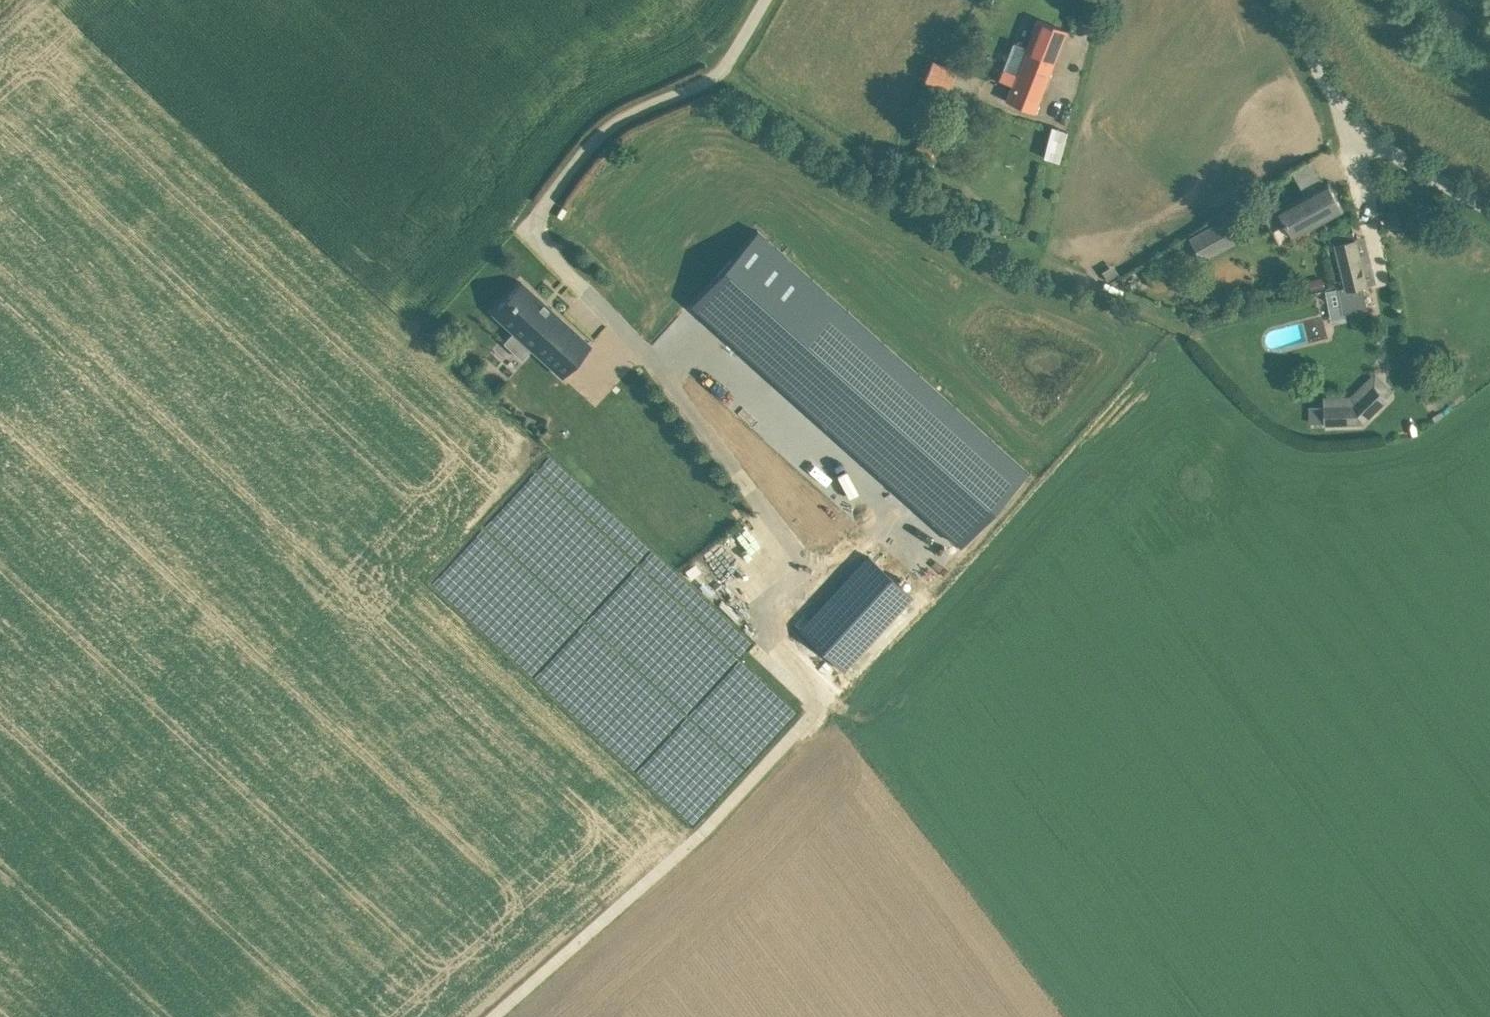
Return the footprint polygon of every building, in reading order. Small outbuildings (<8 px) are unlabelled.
[(1007,99),(1034,110),(1065,30),(1038,19),(1027,47),(1014,42),(999,79),(1012,84),(1007,99)] [(924,77),(947,85),(955,66),(931,57),(924,77)] [(937,109),(959,121),(969,103),(947,91),(937,109)] [(1043,155),(1059,159),(1068,128),(1051,124),(1043,155)] [(1279,208),(1294,236),(1344,209),(1329,181),(1279,208)] [(1399,211),(1387,215),(1391,227),(1403,223),(1399,211)] [(1243,238),(1231,215),(1189,237),(1201,260),(1243,238)] [(755,230),(689,305),(959,547),(1025,472),(755,230)] [(1354,231),(1330,237),(1333,249),(1338,247),(1345,279),(1340,280),(1346,310),(1366,306),(1362,285),(1367,283),(1354,231)] [(1323,276),(1312,279),(1314,290),(1325,288),(1323,276)] [(521,280),(492,312),(562,376),(591,345),(521,280)] [(1364,423),(1389,399),(1374,384),(1354,403),(1326,405),(1326,424),(1364,423)] [(873,558),(804,634),(843,669),(846,672),(915,596),(873,558)]
